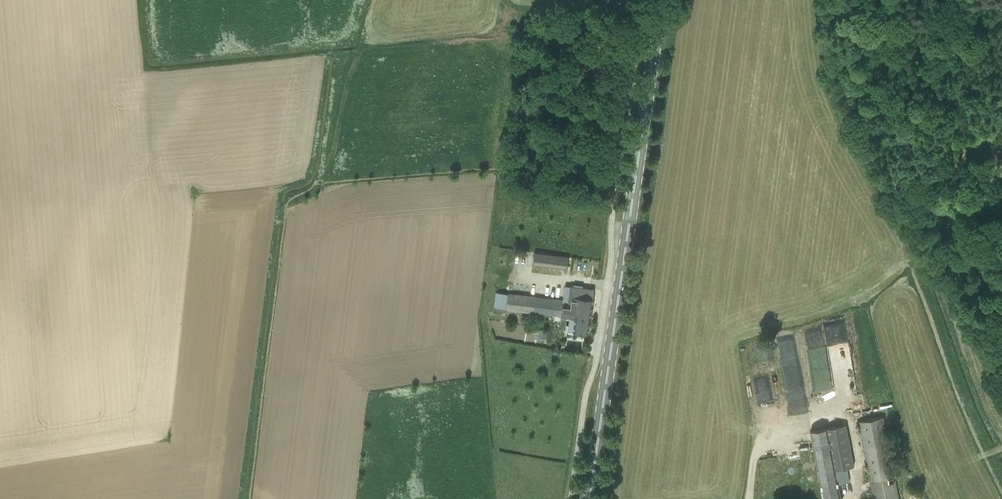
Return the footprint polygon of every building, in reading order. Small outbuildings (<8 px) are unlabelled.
[(601,34),(596,33),(595,38),(605,40),(606,32),(601,31),(601,34)] [(569,258),(553,256),(552,268),(567,270),(569,258)] [(594,291),(594,290),(571,287),(569,304),(563,303),(564,300),(509,293),(507,309),(561,316),(575,318),(573,332),(588,335),(593,300),(593,299),(594,291)] [(771,376),(768,345),(755,346),(757,377),(771,376)] [(789,392),(791,416),(804,415),(803,391),(789,392)] [(870,481),(874,498),(899,498),(883,417),(859,421),(870,481)] [(836,426),(811,431),(824,498),(839,498),(841,498),(838,484),(849,482),(847,467),(855,466),(847,424),(836,426)]
